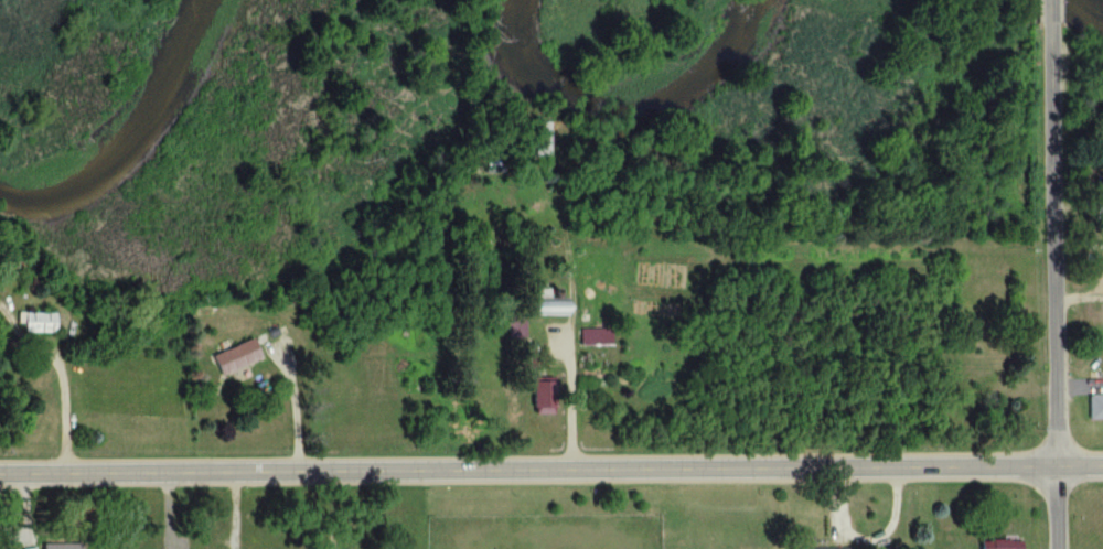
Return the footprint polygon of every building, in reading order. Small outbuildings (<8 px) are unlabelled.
[(547,124),(529,124),(529,154),(547,154),(547,124)] [(524,317),(556,317),(556,291),(533,291),(533,300),(524,300),(524,317)] [(55,315),(19,315),(19,334),(55,334),(55,315)] [(221,381),(261,361),(249,339),(210,358),(221,381)] [(533,347),(515,347),(515,361),(533,361),(533,347)] [(1102,422),(1102,397),(1086,397),(1086,422),(1102,422)]
